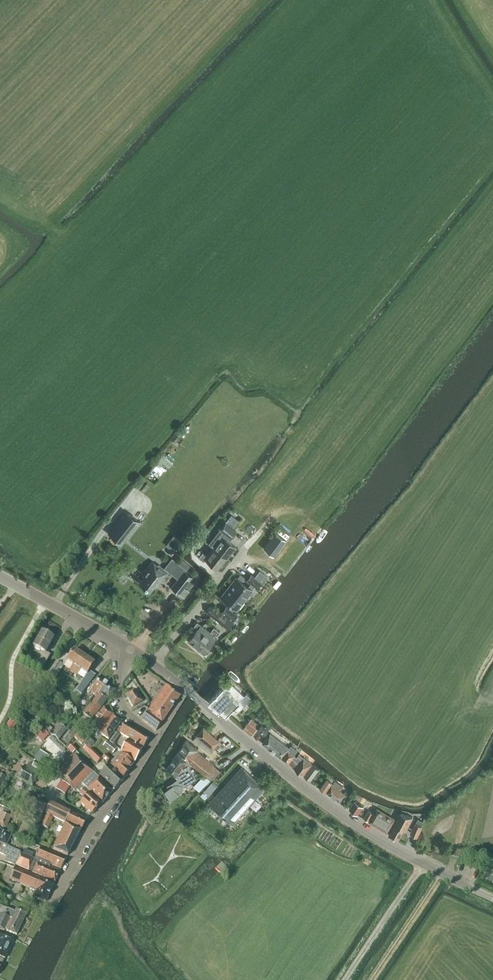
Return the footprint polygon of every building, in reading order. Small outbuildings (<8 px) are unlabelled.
[(142,523),(125,510),(108,532),(122,544),(128,536),(130,538),(142,523)] [(220,528),(229,535),(234,529),(225,521),(220,528)] [(290,533),(281,526),(263,548),(273,555),(285,540),(285,539),(290,533)] [(221,529),(209,544),(213,548),(213,547),(226,558),(235,546),(229,541),(231,537),(221,529)] [(184,544),(179,539),(172,549),(177,553),(184,544)] [(226,558),(213,547),(213,548),(207,555),(202,552),(201,553),(199,557),(198,557),(204,561),(205,559),(218,569),(226,558)] [(192,577),(184,571),(185,569),(172,558),(164,568),(178,579),(171,587),(184,597),(189,591),(184,587),(192,577)] [(158,566),(152,561),(142,573),(144,575),(139,581),(150,590),(157,582),(159,584),(168,572),(158,565),(158,566)] [(251,583),(248,587),(252,590),(254,586),(258,589),(267,577),(260,571),(255,577),(251,574),(247,580),(251,583)] [(236,577),(229,587),(244,599),(252,590),(248,587),(236,577)] [(244,599),(229,587),(221,596),(237,609),(244,599)] [(218,621),(223,615),(211,605),(206,612),(218,621)] [(233,621),(237,615),(226,606),(222,612),(233,621)] [(233,623),(223,615),(218,621),(228,629),(233,623)] [(188,640),(196,646),(204,653),(213,641),(220,632),(213,627),(210,632),(197,622),(194,626),(197,628),(188,640)] [(45,653),(53,639),(41,633),(33,647),(40,651),(34,662),(43,667),(50,656),(45,653)] [(69,671),(73,673),(84,657),(73,650),(69,657),(62,652),(46,677),(54,681),(66,661),(73,665),(69,671)] [(81,671),(87,675),(89,672),(94,664),(84,657),(73,673),(77,676),(81,671)] [(96,676),(89,672),(87,675),(78,688),(84,691),(96,676)] [(100,693),(108,699),(114,690),(98,677),(88,690),(97,697),(100,693)] [(230,682),(225,687),(224,686),(209,702),(219,711),(221,709),(227,715),(234,707),(238,711),(244,705),(239,700),(245,695),(230,682)] [(161,724),(180,696),(166,685),(147,713),(142,721),(156,731),(161,723),(161,724)] [(133,708),(142,702),(134,690),(125,696),(133,708)] [(91,720),(108,699),(100,693),(97,697),(84,714),(91,720)] [(99,733),(112,715),(103,708),(90,726),(99,733)] [(121,722),(112,715),(99,733),(108,740),(121,722)] [(259,725),(252,719),(244,728),(251,734),(255,730),(259,725)] [(6,726),(9,729),(14,722),(11,720),(6,726)] [(143,748),(149,739),(125,724),(119,733),(143,748)] [(265,734),(268,730),(261,725),(258,729),(265,734)] [(58,741),(66,730),(60,726),(52,736),(58,741)] [(40,739),(47,732),(42,727),(36,735),(40,739)] [(204,728),(197,735),(194,739),(210,753),(213,749),(220,741),(204,728)] [(82,736),(79,732),(74,737),(82,745),(85,742),(81,737),(82,736)] [(109,742),(113,745),(120,735),(116,733),(109,742)] [(281,758),(289,748),(270,733),(262,743),(281,758)] [(211,778),(221,770),(214,764),(214,763),(197,750),(198,749),(186,739),(178,752),(211,778)] [(113,745),(109,742),(107,741),(103,747),(113,754),(117,748),(113,745)] [(135,763),(142,750),(127,741),(121,751),(135,763)] [(291,745),(287,750),(281,758),(288,763),(294,755),(298,750),(291,745)] [(72,754),(76,751),(71,746),(68,749),(72,754)] [(97,764),(102,759),(103,758),(102,758),(92,749),(87,755),(97,764)] [(32,760),(40,766),(41,766),(42,766),(48,756),(39,750),(32,760)] [(190,767),(192,764),(178,752),(166,769),(178,778),(173,782),(167,785),(169,788),(166,790),(171,798),(177,795),(180,793),(181,792),(183,790),(183,788),(183,786),(197,778),(190,767)] [(103,758),(102,759),(107,763),(111,759),(106,754),(102,758),(103,758)] [(121,754),(115,760),(128,771),(134,764),(121,754)] [(303,775),(312,764),(299,754),(290,765),(303,775)] [(75,791),(76,790),(81,785),(89,793),(101,804),(113,791),(99,778),(94,772),(76,756),(74,759),(72,756),(69,760),(66,757),(54,770),(75,791)] [(128,771),(115,760),(110,766),(123,778),(129,772),(128,771)] [(41,766),(40,766),(35,762),(33,766),(29,764),(25,770),(21,767),(15,777),(32,786),(40,770),(39,770),(41,766)] [(310,780),(318,769),(312,764),(304,776),(310,780)] [(114,790),(124,780),(109,766),(99,776),(114,790)] [(242,767),(209,803),(232,824),(265,788),(242,767)] [(204,774),(199,780),(205,786),(210,780),(204,774)] [(343,787),(336,781),(329,775),(320,787),(340,801),(346,794),(341,790),(343,787)] [(65,795),(70,786),(61,781),(56,790),(65,795)] [(76,790),(79,794),(84,798),(80,804),(92,814),(101,804),(89,793),(81,785),(76,790)] [(37,826),(46,808),(28,798),(19,816),(26,820),(37,826)] [(363,805),(355,800),(349,808),(358,814),(363,805)] [(80,831),(86,821),(50,803),(45,812),(80,831)] [(13,812),(4,808),(0,818),(0,827),(5,829),(13,812)] [(368,811),(364,818),(369,821),(369,822),(387,833),(395,819),(377,808),(374,814),(368,811)] [(388,835),(398,840),(405,826),(407,827),(413,817),(400,813),(388,835)] [(47,829),(52,819),(46,816),(41,826),(47,829)] [(417,820),(412,830),(420,834),(423,824),(417,820)] [(67,856),(80,832),(66,825),(53,850),(67,856)] [(6,846),(11,835),(0,830),(0,843),(6,846)] [(0,843),(0,854),(7,857),(5,861),(14,865),(20,852),(9,847),(6,846),(0,843)] [(50,866),(50,865),(61,869),(66,859),(41,848),(35,859),(20,853),(15,866),(32,873),(55,882),(60,871),(50,866)] [(54,885),(14,868),(9,880),(29,888),(29,889),(36,892),(34,898),(45,902),(54,885)] [(22,924),(26,914),(16,909),(14,913),(7,909),(2,907),(0,911),(0,914),(1,915),(0,917),(0,927),(16,935),(22,924)] [(0,935),(0,957),(5,959),(13,941),(0,935)]
